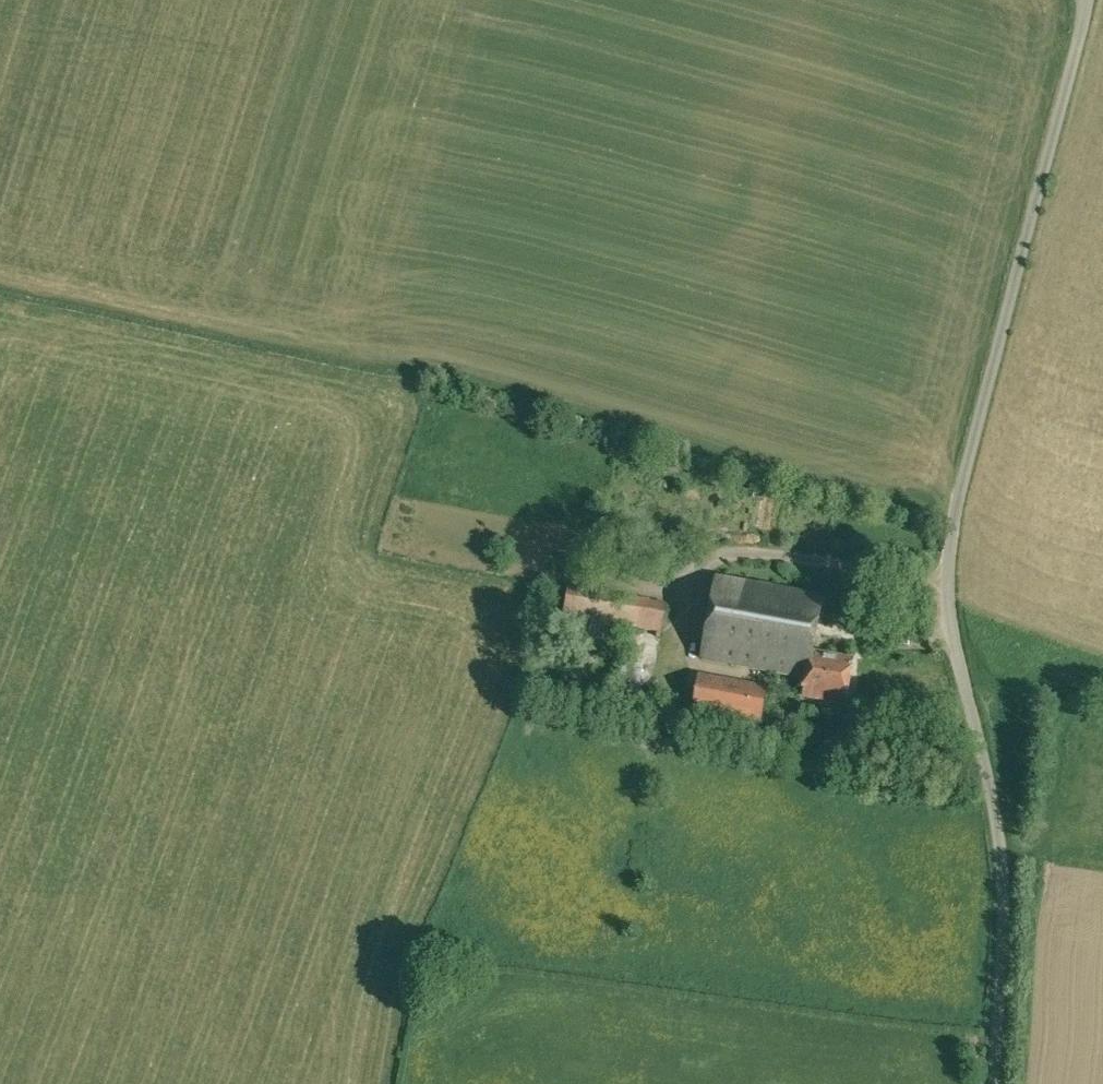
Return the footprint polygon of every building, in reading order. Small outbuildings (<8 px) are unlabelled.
[(700,659),(805,678),(810,653),(813,654),(821,596),(716,577),(700,659)] [(661,633),(666,603),(568,586),(562,616),(661,633)] [(810,653),(805,678),(802,695),(844,703),(852,661),(813,654),(810,653)] [(637,699),(643,665),(622,661),(617,695),(637,699)] [(768,686),(698,673),(692,710),(762,722),(768,686)]
